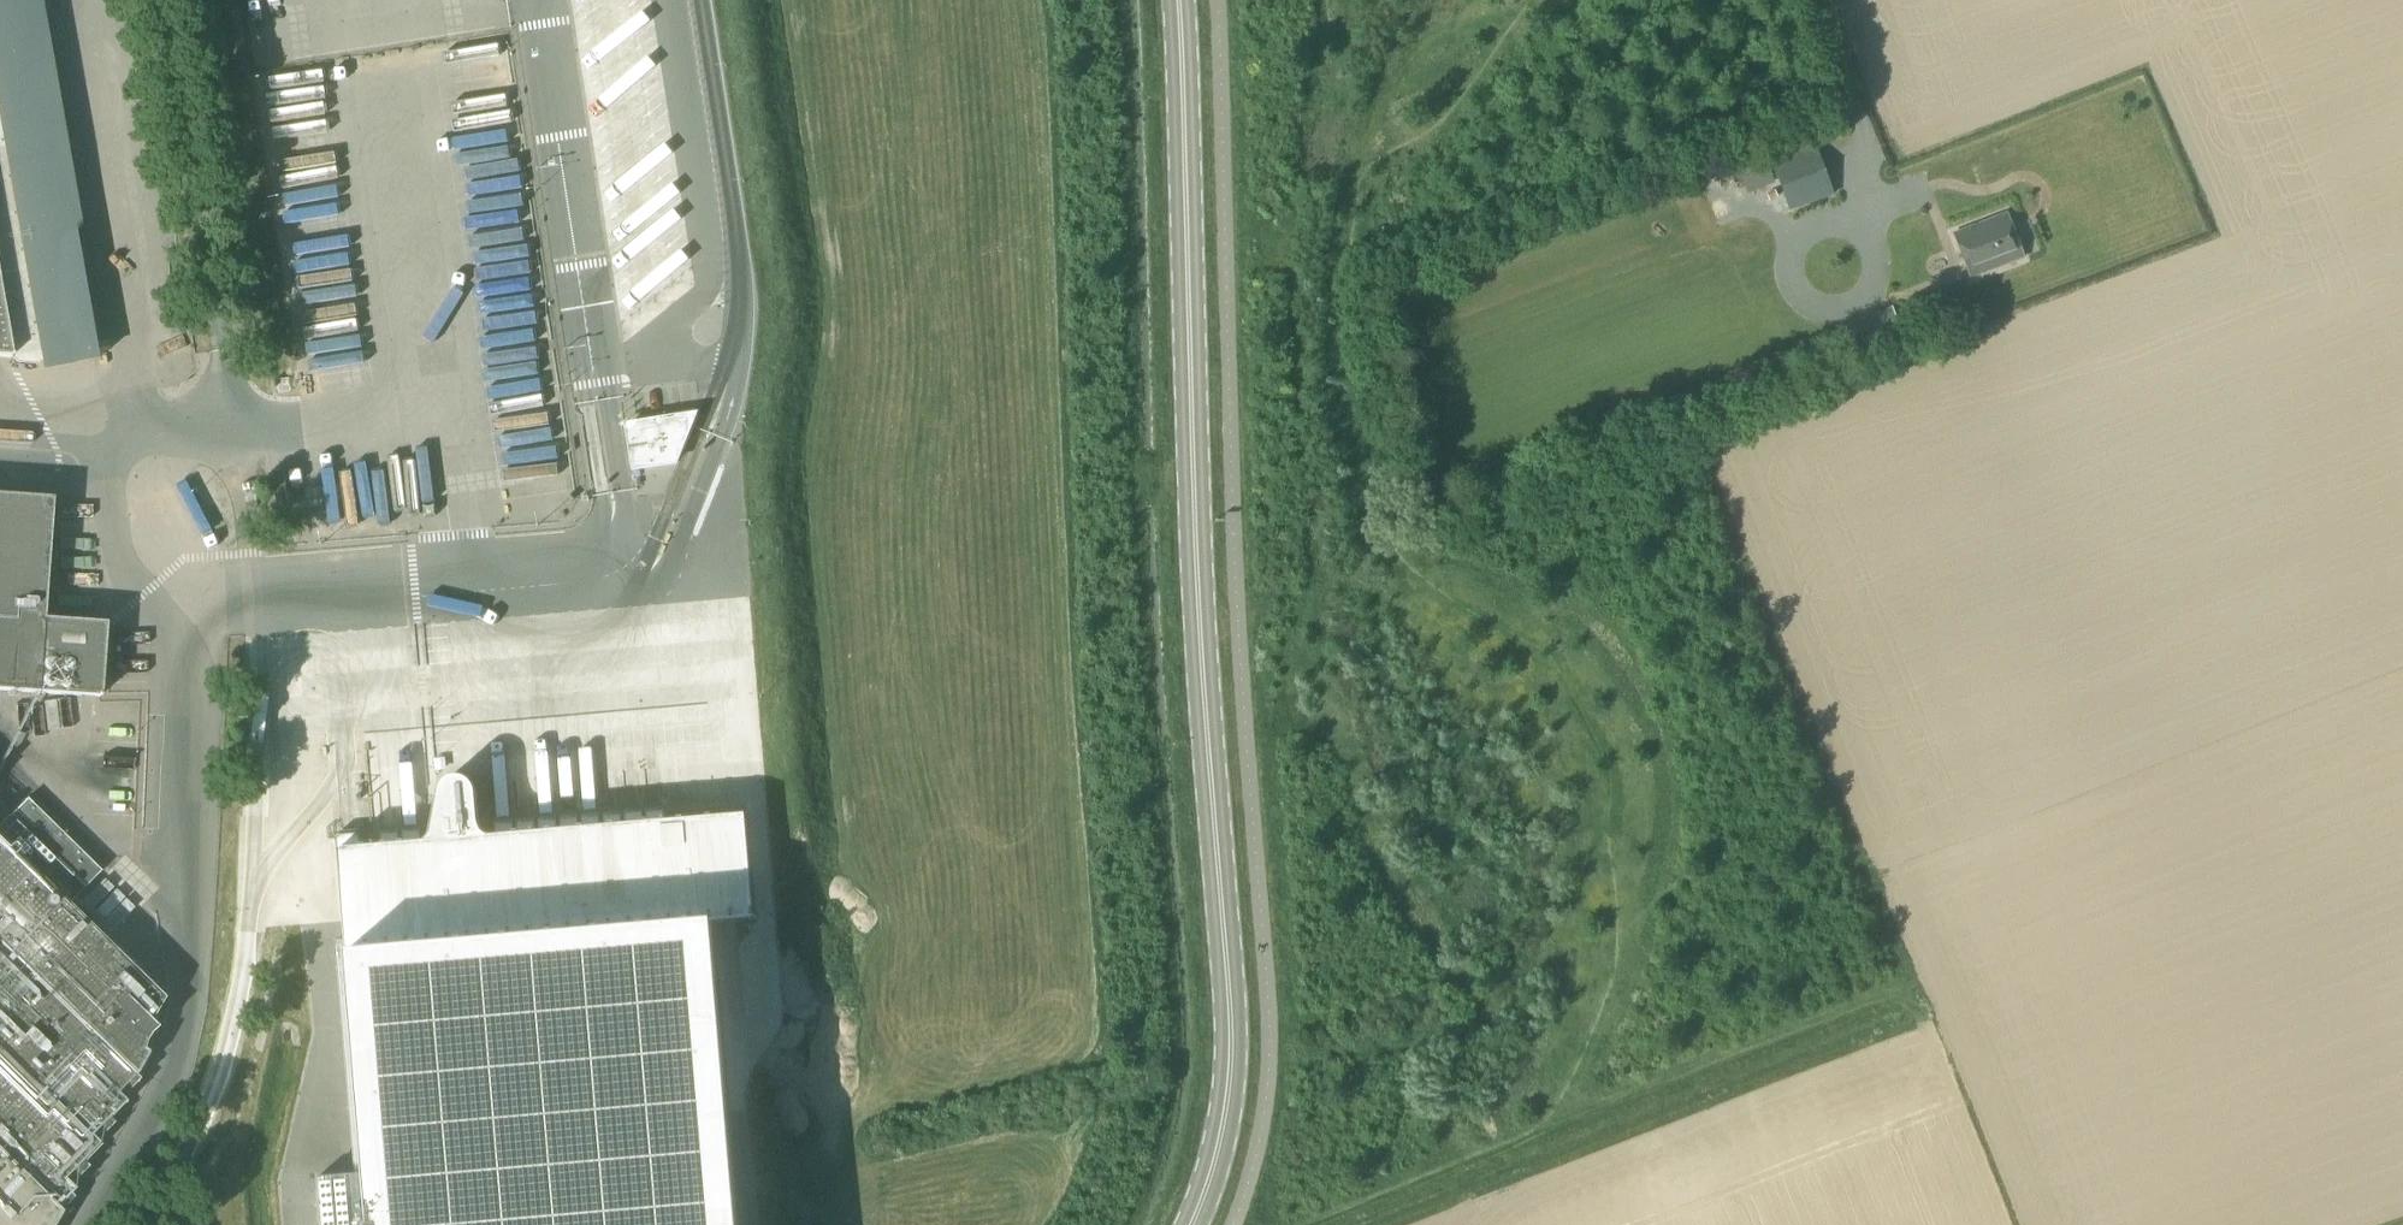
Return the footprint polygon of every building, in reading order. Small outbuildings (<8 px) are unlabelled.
[(10,358),(43,363),(102,349),(57,97),(41,0),(0,0),(0,357),(10,358)] [(1788,214),(1834,197),(1817,149),(1815,150),(1772,165),(1788,214)] [(1849,217),(1832,222),(1837,239),(1854,233),(1849,217)] [(1971,278),(2021,259),(2006,217),(1956,237),(1971,278)] [(490,379),(499,395),(544,368),(535,353),(490,379)] [(697,407),(624,419),(632,471),(676,464),(697,407)] [(99,697),(105,623),(42,618),(51,499),(0,495),(0,690),(99,697)] [(339,853),(366,1176),(317,1180),(321,1224),(738,1224),(712,925),(755,922),(745,816),(508,837),(495,838),(489,839),(485,837),(483,836),(481,833),(479,829),(479,826),(478,823),(476,799),(475,793),(474,790),(472,787),(469,783),(465,781),(461,779),(457,779),(453,779),(448,781),(444,783),(440,787),(439,791),(430,835),(429,841),(426,844),(422,847),(339,853)] [(61,1213),(55,1208),(73,1189),(69,1185),(86,1167),(82,1163),(99,1146),(95,1141),(112,1124),(108,1120),(124,1102),(120,1098),(137,1080),(133,1076),(145,1053),(143,1052),(153,1025),(149,1021),(162,999),(53,892),(70,875),(10,816),(0,826),(0,1224),(53,1224),(61,1213)] [(111,882),(88,894),(96,910),(120,898),(111,882)]
